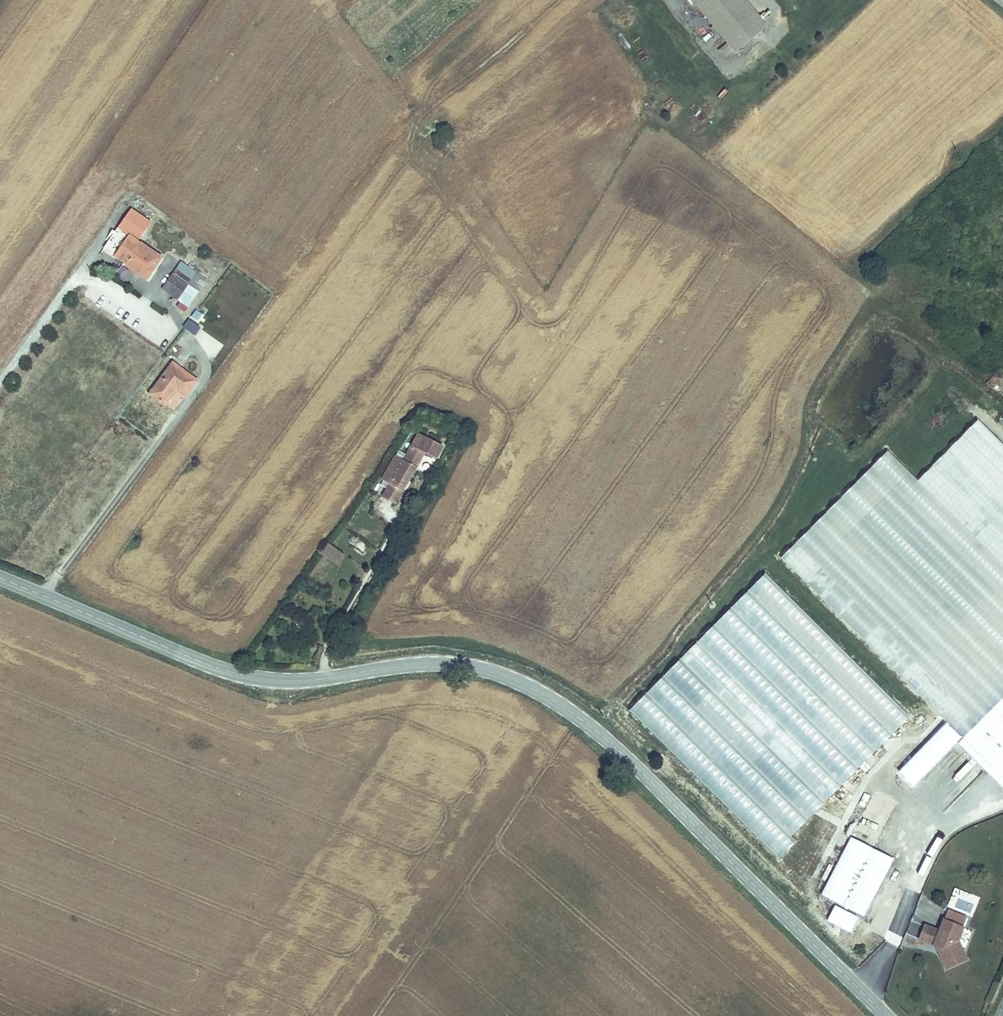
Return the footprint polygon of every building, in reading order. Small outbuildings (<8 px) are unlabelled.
[(738,52),(769,27),(747,0),(695,0),(738,52)] [(104,247),(147,278),(162,258),(130,235),(139,221),(129,213),(104,247)] [(208,280),(181,261),(162,287),(189,306),(208,280)] [(195,309),(190,318),(198,323),(203,314),(195,309)] [(194,335),(201,326),(189,318),(183,327),(194,335)] [(174,363),(154,390),(169,401),(178,389),(187,396),(198,380),(174,363)] [(888,445),(778,553),(949,727),(1002,781),(1002,780),(1002,445),(976,417),(917,475),(888,445)] [(435,462),(445,446),(420,431),(402,461),(393,456),(379,479),(389,485),(381,499),(394,507),(423,456),(435,462)] [(327,545),(320,557),(336,567),(344,556),(327,545)] [(900,690),(779,570),(762,588),(883,707),(900,690)] [(884,722),(764,604),(748,620),(867,739),(884,722)] [(867,757),(746,637),(729,653),(850,774),(867,757)] [(850,788),(729,669),(713,685),(834,804),(850,788)] [(833,821),(713,703),(697,719),(818,837),(833,821)] [(949,727),(944,732),(997,784),(1002,781),(949,727)] [(813,854),(697,735),(681,751),(797,870),(813,854)] [(850,838),(845,846),(887,868),(891,859),(850,838)] [(887,868),(845,846),(820,894),(861,916),(887,868)] [(825,922),(849,933),(857,916),(833,905),(825,922)] [(964,962),(955,942),(960,930),(941,922),(937,934),(922,928),(917,942),(934,948),(938,950),(939,953),(936,954),(944,971),(964,962)]
